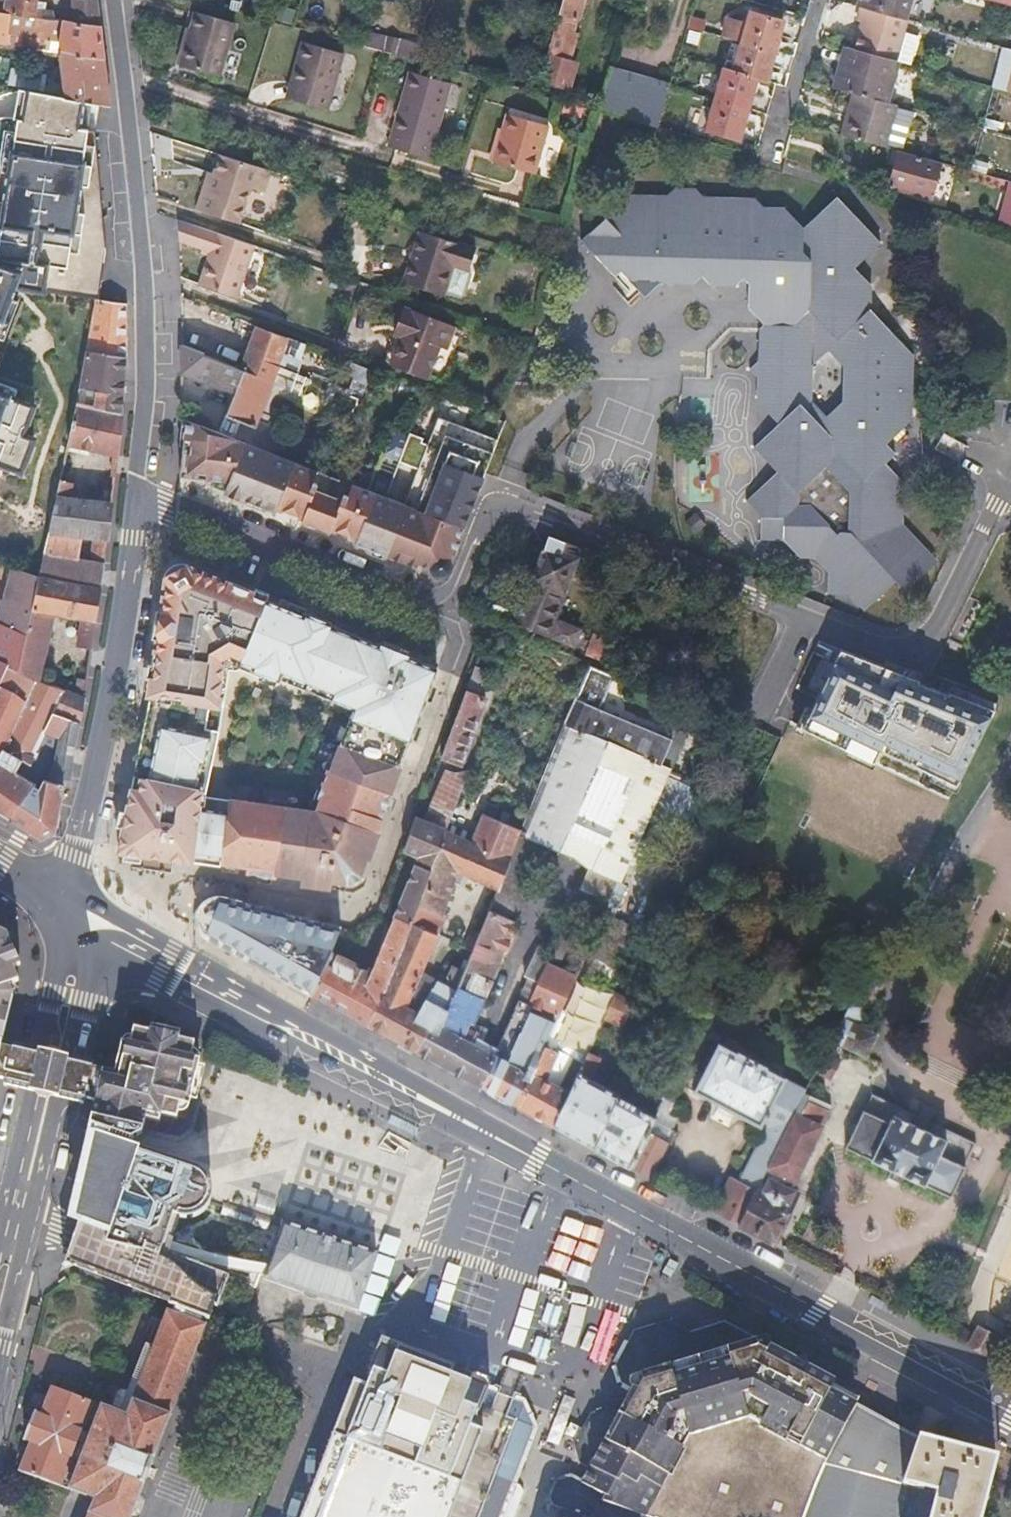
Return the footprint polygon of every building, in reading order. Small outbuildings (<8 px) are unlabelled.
[(39,17),(53,19),(55,12),(46,11),(46,2),(39,1),(40,0),(0,0),(0,11),(39,17)] [(100,26),(97,0),(73,0),(76,23),(100,26)] [(561,13),(581,18),(586,0),(565,0),(561,13)] [(860,8),(863,9),(909,21),(915,0),(862,0),(860,8)] [(898,61),(909,21),(863,9),(859,22),(865,23),(858,50),(898,61)] [(61,54),(104,60),(101,38),(100,26),(76,23),(67,22),(53,19),(39,17),(0,11),(0,44),(51,52),(53,38),(63,40),(61,54)] [(561,13),(559,12),(556,22),(554,27),(547,53),(542,72),(539,82),(571,91),(579,62),(574,61),(581,34),(577,32),(581,18),(561,13)] [(741,43),(773,52),(782,22),(749,12),(746,24),(727,19),(722,38),(741,43)] [(190,34),(181,68),(220,79),(236,24),(196,13),(190,34)] [(688,19),(686,29),(702,33),(704,23),(688,19)] [(175,66),(181,68),(190,34),(185,32),(175,66)] [(301,70),(293,98),(327,108),(342,52),(301,41),(294,68),(301,70)] [(765,82),(773,52),(741,43),(733,73),(756,80),(765,82)] [(887,102),(898,61),(858,50),(848,47),(836,88),(852,92),(887,102)] [(82,100),(108,104),(105,78),(104,60),(61,54),(66,97),(82,100)] [(10,66),(7,86),(40,91),(44,71),(10,66)] [(301,70),(294,68),(286,96),(293,98),(301,70)] [(610,70),(597,112),(658,128),(670,87),(610,70)] [(715,101),(748,110),(756,80),(733,73),(724,71),(715,101)] [(408,103),(394,149),(428,159),(449,86),(409,74),(401,100),(408,103)] [(886,143),(896,104),(887,102),(852,92),(841,135),(885,147),(886,143)] [(408,103),(401,100),(386,146),(394,149),(408,103)] [(748,110),(715,101),(708,127),(741,136),(748,110)] [(913,109),(896,104),(886,143),(903,148),(913,109)] [(502,133),(494,161),(535,173),(548,126),(508,115),(502,133)] [(488,160),(494,161),(502,133),(496,131),(488,160)] [(940,161),(899,151),(890,187),(930,198),(940,161)] [(206,190),(202,189),(196,209),(237,222),(245,196),(247,192),(250,189),(253,188),(261,190),(268,168),(217,152),(212,172),(206,190)] [(208,170),(202,189),(206,190),(212,172),(208,170)] [(1009,180),(997,224),(1010,228),(1010,181),(1009,180)] [(629,200),(581,245),(612,277),(620,271),(644,297),(658,283),(691,284),(698,277),(705,284),(733,285),(740,279),(748,285),(749,310),(763,326),(759,328),(759,362),(750,370),(758,380),(759,402),(779,424),(754,448),(778,473),(747,501),(761,516),(762,539),(783,539),(799,555),(806,548),(829,572),(830,594),(849,594),(864,610),(895,582),(904,592),(935,563),(901,527),(901,483),(883,464),(892,455),(883,445),(907,421),(911,354),(869,309),(870,285),(853,268),(880,243),(837,197),(802,229),(785,210),(765,210),(755,200),(704,201),(696,192),(675,192),(667,200),(629,200)] [(251,245),(175,219),(177,231),(178,242),(206,252),(197,284),(234,297),(251,245)] [(421,228),(411,260),(416,262),(427,230),(421,228)] [(416,262),(411,260),(404,282),(442,294),(444,290),(458,295),(463,293),(470,272),(468,267),(475,246),(427,230),(416,262)] [(125,276),(124,251),(91,247),(89,271),(125,276)] [(82,352),(125,359),(125,321),(126,303),(94,298),(82,352)] [(404,311),(398,328),(404,330),(402,337),(392,363),(427,376),(439,343),(445,346),(451,328),(404,311)] [(254,325),(239,367),(270,380),(280,353),(299,360),(304,344),(254,325)] [(402,337),(404,330),(398,328),(395,335),(402,337)] [(270,380),(239,367),(202,354),(181,346),(183,375),(233,394),(225,415),(253,425),(270,380)] [(363,366),(314,348),(309,360),(358,379),(363,366)] [(88,406),(121,412),(123,387),(125,359),(82,352),(75,388),(91,391),(88,406)] [(116,456),(121,412),(88,406),(72,403),(64,445),(116,456)] [(355,537),(355,539),(353,543),(367,549),(408,564),(416,567),(417,563),(428,567),(430,568),(437,571),(444,569),(447,562),(462,526),(438,517),(428,514),(421,511),(411,507),(370,491),(260,448),(186,420),(183,443),(181,468),(180,469),(180,475),(207,479),(204,482),(218,488),(274,511),(276,507),(302,517),(301,519),(315,524),(329,530),(330,528),(355,537)] [(421,511),(428,514),(438,517),(462,526),(466,514),(473,496),(480,478),(446,465),(431,506),(414,500),(411,507),(421,511)] [(56,483),(38,578),(101,589),(104,564),(90,562),(76,561),(80,537),(92,538),(106,539),(110,503),(68,500),(69,485),(56,483)] [(963,524),(971,508),(962,503),(954,519),(963,524)] [(684,523),(695,533),(705,524),(694,513),(684,523)] [(572,644),(577,631),(549,619),(572,559),(576,547),(549,536),(541,556),(515,625),(571,647),(572,644)] [(104,564),(106,539),(92,538),(90,562),(104,564)] [(600,556),(576,547),(572,559),(595,569),(600,556)] [(444,569),(437,571),(430,568),(432,571),(437,575),(444,574),(447,571),(449,567),(447,566),(448,562),(447,562),(444,569)] [(193,858),(209,860),(245,865),(245,868),(274,872),(331,881),(354,884),(405,749),(430,684),(436,668),(391,650),(301,614),(242,592),(243,589),(189,570),(186,570),(169,580),(165,614),(158,652),(155,671),(143,732),(127,804),(117,851),(140,854),(147,848),(160,852),(158,856),(192,861),(193,858)] [(26,636),(38,578),(20,574),(13,611),(9,608),(11,602),(3,598),(0,604),(0,626),(26,636)] [(38,578),(26,636),(19,672),(39,680),(52,614),(96,621),(101,589),(38,578)] [(78,623),(74,647),(91,649),(95,626),(78,623)] [(9,664),(0,683),(0,812),(11,819),(35,787),(15,771),(23,759),(29,763),(54,713),(65,691),(51,685),(39,680),(19,672),(26,636),(0,626),(0,660),(9,664)] [(582,633),(577,631),(572,644),(582,648),(581,652),(594,657),(602,636),(590,631),(586,641),(580,639),(582,633)] [(805,717),(800,727),(872,761),(882,741),(893,747),(916,758),(912,764),(954,784),(968,760),(992,709),(948,691),(947,694),(916,682),(918,678),(886,666),(839,648),(805,717)] [(9,664),(0,660),(0,683),(9,664)] [(43,661),(39,680),(51,685),(55,663),(43,661)] [(517,1108),(561,1010),(575,979),(544,964),(549,953),(535,948),(522,977),(531,981),(496,1058),(474,1047),(481,1030),(472,1025),(523,902),(546,848),(615,877),(647,805),(651,807),(685,731),(674,727),(669,739),(601,709),(615,678),(589,666),(576,701),(575,701),(521,837),(516,836),(495,888),(477,933),(440,1028),(431,1023),(417,1052),(447,1069),(478,1086),(494,1095),(498,1097),(517,1108)] [(54,713),(79,722),(82,711),(84,697),(65,691),(54,713)] [(440,759),(459,766),(484,699),(466,692),(440,759)] [(54,713),(29,763),(23,759),(15,771),(35,787),(11,819),(40,838),(55,830),(62,788),(68,789),(73,751),(79,722),(54,713)] [(363,972),(357,968),(340,1010),(353,1017),(368,1025),(410,916),(444,828),(466,770),(453,771),(445,769),(425,820),(415,816),(403,849),(417,855),(392,917),(396,918),(372,971),(366,967),(363,972)] [(444,828),(410,916),(368,1025),(381,1032),(392,1039),(403,1045),(417,1052),(431,1023),(440,1028),(477,933),(470,929),(461,946),(459,945),(444,978),(445,987),(436,981),(414,1013),(405,1008),(420,972),(444,917),(440,915),(453,885),(468,891),(473,879),(495,888),(516,836),(520,827),(483,812),(472,840),(444,828)] [(570,910),(597,922),(615,881),(587,869),(570,910)] [(290,982),(309,991),(326,950),(338,918),(314,912),(287,905),(236,893),(216,887),(206,889),(198,894),(195,901),(192,907),(193,918),(203,931),(209,936),(237,952),(284,979),(290,982)] [(11,1012),(14,1001),(11,993),(18,988),(14,984),(19,962),(16,950),(10,941),(7,943),(2,945),(2,936),(0,935),(0,1007),(11,1012)] [(357,968),(332,953),(326,950),(309,991),(313,995),(326,1002),(328,1003),(340,1010),(357,968)] [(874,952),(832,1037),(866,1054),(876,1032),(863,1025),(888,971),(888,956),(874,952)] [(420,972),(405,1008),(414,1013),(436,981),(420,972)] [(614,995),(603,1021),(620,1028),(631,1002),(614,995)] [(1,1047),(6,1031),(11,1012),(0,1007),(0,1052),(1,1047)] [(535,1117),(554,1128),(569,1093),(559,1088),(571,1061),(559,1055),(575,1016),(561,1010),(518,1108),(532,1115),(535,1117)] [(173,1117),(176,1103),(186,1106),(196,1060),(187,1058),(191,1043),(176,1039),(179,1032),(148,1024),(146,1033),(131,1029),(128,1044),(119,1042),(113,1072),(119,1073),(117,1082),(111,1080),(112,1075),(100,1072),(91,1108),(91,1111),(90,1115),(93,1116),(140,1127),(141,1122),(142,1118),(155,1121),(157,1113),(173,1117)] [(0,1052),(0,1084),(6,1085),(5,1088),(30,1093),(55,1099),(87,1107),(95,1071),(96,1066),(68,1059),(39,1052),(10,1045),(10,1049),(1,1047),(0,1052)] [(714,1213),(740,1226),(793,1115),(805,1092),(786,1083),(787,1081),(766,1070),(767,1067),(738,1052),(736,1055),(717,1046),(694,1094),(765,1129),(740,1183),(731,1178),(714,1213)] [(836,1055),(826,1050),(817,1067),(828,1072),(836,1055)] [(588,1053),(569,1093),(554,1128),(567,1134),(590,1147),(613,1097),(615,1092),(590,1081),(599,1059),(588,1053)] [(91,1108),(100,1072),(95,1071),(87,1107),(91,1108)] [(119,1073),(113,1072),(112,1075),(111,1080),(117,1082),(119,1073)] [(976,1143),(872,1094),(846,1149),(891,1170),(888,1178),(900,1183),(904,1175),(951,1198),(976,1143)] [(613,1097),(590,1147),(612,1158),(631,1169),(646,1135),(653,1122),(654,1120),(613,1097)] [(793,1115),(740,1226),(773,1244),(798,1194),(791,1190),(829,1111),(809,1100),(800,1118),(793,1115)] [(137,1133),(140,1127),(93,1116),(91,1128),(99,1130),(130,1139),(132,1139),(137,1133)] [(653,1122),(646,1135),(664,1143),(664,1144),(670,1147),(676,1134),(653,1122)] [(151,1162),(150,1162),(138,1146),(131,1145),(130,1139),(99,1130),(88,1170),(82,1184),(93,1189),(85,1215),(164,1242),(173,1245),(180,1223),(185,1224),(195,1222),(202,1219),(208,1215),(210,1216),(214,1201),(213,1201),(210,1188),(205,1182),(198,1175),(162,1163),(161,1166),(151,1162)] [(646,1135),(631,1169),(648,1178),(664,1143),(646,1135)] [(272,1221),(227,1205),(223,1218),(267,1233),(272,1221)] [(164,1242),(85,1215),(81,1225),(159,1254),(164,1242)] [(212,1309),(223,1279),(81,1225),(75,1245),(69,1263),(66,1273),(169,1311),(207,1326),(210,1315),(212,1309)] [(375,1254),(284,1225),(271,1270),(269,1275),(267,1282),(357,1310),(375,1254)] [(173,1245),(164,1242),(159,1254),(223,1279),(256,1292),(263,1273),(269,1275),(271,1270),(249,1267),(206,1258),(173,1245)] [(135,1397),(124,1393),(120,1393),(117,1395),(110,1412),(52,1389),(41,1416),(37,1415),(26,1442),(31,1444),(20,1472),(94,1501),(87,1516),(131,1516),(207,1326),(169,1311),(135,1397)] [(856,1404),(837,1393),(830,1389),(834,1382),(804,1366),(799,1363),(769,1347),(764,1354),(757,1350),(757,1341),(732,1327),(721,1322),(705,1326),(688,1332),(677,1326),(668,1321),(651,1325),(635,1329),(617,1365),(622,1383),(635,1389),(629,1401),(622,1412),(609,1406),(600,1408),(591,1411),(579,1433),(575,1441),(577,1450),(579,1460),(594,1469),(589,1476),(585,1483),(571,1475),(564,1478),(555,1480),(548,1496),(551,1502),(557,1506),(588,1516),(805,1516),(814,1494),(830,1451),(856,1404)] [(978,1331),(969,1349),(1001,1366),(1009,1352),(994,1344),(996,1341),(978,1331)] [(507,1507),(537,1427),(533,1414),(530,1402),(518,1398),(489,1387),(492,1382),(382,1339),(364,1386),(359,1384),(307,1516),(504,1516),(507,1507)] [(856,1404),(830,1451),(814,1494),(838,1503),(850,1471),(854,1460),(895,1477),(908,1473),(919,1437),(856,1404)] [(850,1471),(838,1503),(814,1494),(805,1516),(981,1516),(997,1458),(935,1441),(919,1437),(908,1473),(895,1477),(854,1460),(850,1471)]
